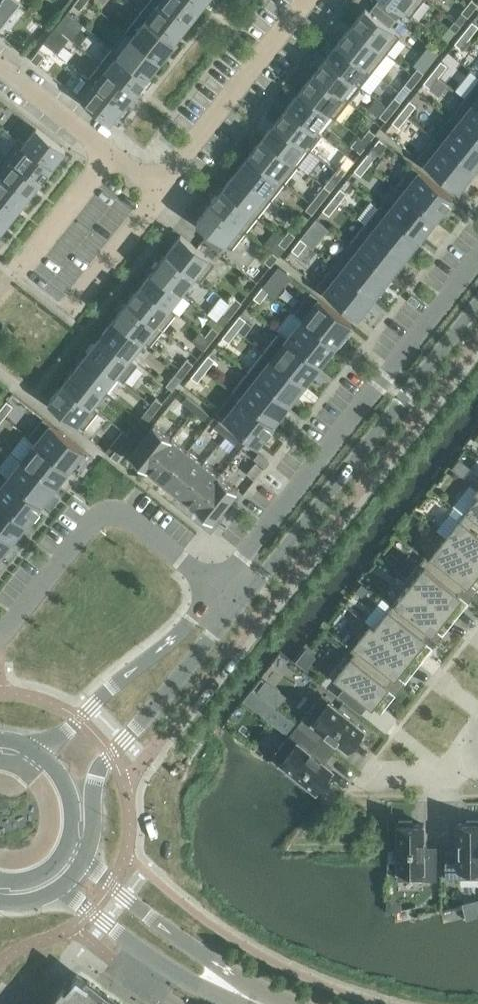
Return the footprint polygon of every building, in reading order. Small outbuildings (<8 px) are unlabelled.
[(87,0),(76,0),(73,4),(80,9),(87,0)] [(139,13),(174,41),(188,24),(158,0),(150,0),(139,13)] [(192,0),(158,0),(188,24),(201,7),(192,0)] [(410,16),(423,0),(388,0),(403,12),(410,16)] [(466,5),(473,10),(477,4),(473,0),(470,0),(466,5)] [(468,16),(473,10),(466,5),(461,11),(468,16)] [(365,7),(351,25),(386,53),(400,35),(394,30),(365,7)] [(161,58),(174,41),(139,13),(139,14),(145,19),(132,34),(126,30),(161,58)] [(60,20),(55,27),(62,32),(67,26),(60,20)] [(454,20),(449,26),(456,32),(461,25),(454,20)] [(463,31),(470,36),(477,26),(477,25),(472,20),(463,31)] [(386,53),(351,25),(338,42),(373,70),(386,53)] [(57,38),(62,32),(55,27),(50,33),(57,38)] [(147,75),(161,58),(126,30),(112,47),(147,75)] [(455,42),(461,47),(470,36),(463,31),(455,42)] [(338,42),(326,57),(361,85),(373,70),(338,42)] [(431,43),(417,61),(427,68),(440,51),(431,43)] [(112,47),(100,62),(135,90),(147,75),(112,47)] [(30,58),(37,63),(44,53),(38,49),(30,58)] [(360,86),(361,85),(326,57),(314,72),(349,100),(349,99),(343,94),(354,81),(360,86)] [(441,59),(432,70),(439,76),(447,65),(441,59)] [(89,77),(88,77),(123,105),(135,90),(100,62),(100,63),(106,68),(95,81),(89,77)] [(417,67),(412,73),(418,79),(423,72),(417,67)] [(430,87),(439,76),(432,70),(423,82),(430,87)] [(335,117),(349,100),(314,72),(300,89),(335,117)] [(411,88),(418,79),(412,73),(404,83),(411,88)] [(110,121),(123,105),(88,77),(75,94),(110,121)] [(464,97),(477,108),(477,79),(464,97)] [(329,113),(335,118),(335,117),(300,89),(287,106),(322,134),(322,133),(316,128),(329,113)] [(394,96),(387,105),(393,111),(401,101),(394,96)] [(464,97),(449,116),(477,140),(477,108),(464,97)] [(410,99),(401,110),(407,115),(416,104),(410,99)] [(385,120),(393,111),(387,105),(379,115),(385,120)] [(310,149),(322,134),(287,106),(275,121),(310,149)] [(399,126),(407,115),(401,110),(392,121),(399,126)] [(433,136),(474,169),(477,164),(477,140),(449,116),(448,117),(456,123),(441,141),(434,135),(433,136)] [(310,149),(275,121),(263,137),(298,164),(310,149)] [(36,127),(24,142),(18,137),(17,138),(52,166),(65,149),(36,127)] [(366,131),(361,137),(368,143),(373,136),(366,131)] [(473,173),(472,172),(474,169),(433,136),(417,157),(458,189),(469,176),(470,177),(473,173)] [(263,137),(249,153),(284,181),(298,164),(263,137)] [(363,149),(368,143),(361,137),(356,144),(363,149)] [(40,181),(52,166),(17,138),(5,153),(40,181)] [(372,147),(378,152),(379,153),(387,144),(379,138),(372,147)] [(372,147),(363,158),(369,163),(378,152),(372,147)] [(40,181),(5,153),(0,160),(0,173),(28,196),(40,181)] [(284,181),(249,153),(236,170),(271,198),(284,181)] [(360,174),(369,163),(363,158),(354,169),(360,174)] [(341,163),(336,170),(342,175),(347,169),(341,163)] [(411,164),(395,184),(436,217),(453,196),(411,164)] [(236,170),(223,187),(257,215),(271,198),(236,170)] [(337,181),(342,175),(336,170),(331,176),(337,181)] [(15,213),(28,196),(0,173),(0,201),(15,213)] [(380,203),(380,204),(421,237),(431,224),(432,225),(435,221),(434,220),(436,217),(395,184),(395,185),(402,191),(388,209),(380,203)] [(223,187),(211,202),(246,230),(257,215),(223,187)] [(340,187),(331,198),(338,203),(347,192),(340,187)] [(315,196),(310,202),(317,207),(322,201),(315,196)] [(323,209),(329,214),(338,203),(331,198),(323,209)] [(2,230),(15,213),(0,201),(0,228),(2,230)] [(231,248),(246,230),(211,202),(196,220),(210,231),(204,239),(219,251),(225,243),(231,248)] [(312,213),(317,207),(310,202),(305,208),(312,213)] [(405,256),(421,237),(380,204),(364,224),(405,256)] [(403,260),(405,256),(364,224),(348,244),(389,276),(399,264),(400,264),(404,260),(403,260)] [(309,226),(300,237),(307,242),(315,231),(309,226)] [(289,229),(284,236),(290,241),(295,234),(289,229)] [(209,257),(180,234),(166,252),(201,280),(215,262),(209,257)] [(285,247),(290,241),(284,236),(279,242),(285,247)] [(291,248),(298,253),(307,242),(300,237),(291,248)] [(348,244),(333,263),(374,296),(389,276),(348,244)] [(272,251),(264,260),(271,266),(278,256),(272,251)] [(200,281),(201,280),(166,252),(153,269),(182,292),(194,276),(200,281)] [(371,299),(374,296),(333,263),(316,284),(358,316),(368,303),(369,304),(372,300),(371,299)] [(176,311),(170,306),(182,292),(153,269),(141,284),(176,312),(176,311)] [(271,274),(262,285),(269,290),(277,279),(271,274)] [(162,329),(176,312),(141,284),(127,301),(162,329)] [(253,296),(260,301),(269,290),(262,285),(253,296)] [(349,327),(352,324),(310,291),(294,311),(302,317),(336,344),(339,346),(348,336),(344,333),(346,331),(347,332),(350,328),(349,327)] [(235,297),(230,303),(237,308),(242,302),(235,297)] [(115,316),(150,344),(162,329),(127,301),(115,316)] [(229,318),(237,308),(230,303),(223,312),(229,318)] [(252,324),(240,314),(231,325),(237,330),(238,329),(244,334),(252,324)] [(150,345),(150,344),(115,316),(102,334),(130,357),(144,340),(150,345)] [(279,330),(279,331),(320,364),(330,351),(331,352),(334,348),(333,347),(336,344),(302,317),(287,336),(279,330)] [(212,325),(205,335),(211,340),(219,331),(212,325)] [(222,336),(228,341),(237,330),(231,325),(222,336)] [(320,364),(279,331),(263,351),(304,384),(320,364)] [(116,375),(130,357),(102,334),(87,352),(116,375)] [(204,350),(211,340),(205,335),(197,344),(204,350)] [(263,351),(248,371),(289,403),(299,391),(300,391),(303,387),(302,387),(304,384),(263,351)] [(104,390),(116,375),(87,352),(75,367),(104,390)] [(208,353),(199,364),(206,370),(215,358),(208,353)] [(187,358),(179,368),(185,373),(193,363),(187,358)] [(197,381),(206,370),(199,364),(191,375),(197,381)] [(98,409),(92,405),(104,390),(75,367),(63,383),(98,410),(98,409)] [(181,379),(185,373),(179,368),(174,374),(181,379)] [(248,371),(232,390),(273,423),(283,411),(284,411),(287,407),(286,406),(289,403),(248,371)] [(84,428),(98,410),(63,383),(49,401),(77,423),(78,423),(84,428)] [(257,443),(273,423),(232,390),(216,411),(257,443)] [(186,395),(182,401),(193,410),(197,404),(186,395)] [(156,397),(151,403),(157,408),(162,402),(156,397)] [(0,408),(0,413),(4,416),(13,405),(6,400),(0,408)] [(152,415),(157,408),(151,403),(146,410),(152,415)] [(208,413),(197,404),(193,410),(204,418),(208,413)] [(43,417),(28,435),(69,468),(78,457),(79,458),(82,454),(81,453),(84,449),(43,417)] [(127,433),(133,438),(145,423),(139,418),(127,433)] [(214,426),(225,435),(229,429),(218,421),(214,426)] [(129,454),(147,468),(171,437),(154,423),(129,454)] [(236,444),(240,438),(229,429),(225,435),(236,444)] [(27,436),(35,442),(21,459),(55,486),(69,468),(28,435),(27,436)] [(187,449),(171,437),(147,468),(163,480),(187,449)] [(115,448),(110,454),(117,459),(122,453),(115,448)] [(163,480),(179,493),(203,462),(187,449),(163,480)] [(264,466),(269,461),(258,452),(254,458),(264,466)] [(53,489),(55,486),(21,459),(7,477),(41,504),(49,493),(50,494),(54,489),(53,489)] [(179,493),(195,506),(219,475),(203,462),(179,493)] [(237,489),(219,475),(195,506),(212,520),(237,489)] [(27,522),(41,504),(7,477),(0,486),(0,500),(27,522)] [(463,514),(477,526),(477,495),(463,514)] [(27,522),(0,500),(0,529),(13,539),(21,529),(22,529),(25,525),(24,525),(27,522)] [(445,537),(477,562),(477,526),(463,514),(445,537)] [(13,539),(0,529),(0,555),(13,539)] [(424,556),(473,595),(477,589),(469,582),(477,570),(477,562),(445,537),(428,558),(424,555),(424,556)] [(468,601),(473,595),(424,556),(406,579),(446,610),(459,594),(468,601)] [(446,610),(406,579),(405,579),(409,582),(392,604),(437,640),(442,634),(433,627),(446,610)] [(356,592),(361,597),(368,589),(362,585),(356,592)] [(370,625),(409,656),(423,639),(433,647),(437,640),(392,604),(374,627),(370,624),(370,625)] [(370,625),(351,648),(400,688),(405,681),(396,674),(409,656),(370,625)] [(395,694),(400,688),(351,648),(350,649),(354,652),(335,676),(372,704),(386,686),(395,694)] [(251,690),(243,700),(248,704),(256,694),(251,690)] [(297,724),(318,740),(325,731),(336,739),(336,738),(348,748),(354,739),(357,742),(366,731),(363,728),(364,728),(321,694),(297,724)] [(318,740),(297,724),(273,754),(294,771),(292,774),(303,782),(305,779),(316,788),(316,787),(319,790),(328,779),(325,776),(332,768),(320,758),(310,750),(318,740)] [(423,839),(423,824),(412,824),(412,820),(398,820),(398,824),(398,878),(436,878),(436,846),(424,846),(424,839),(423,839)] [(466,820),(466,822),(458,822),(458,850),(445,850),(445,876),(477,876),(477,820),(466,820)] [(463,905),(464,906),(466,916),(477,912),(477,896),(462,900),(463,905)] [(53,1001),(57,1003),(95,1003),(104,991),(103,992),(87,979),(86,980),(77,974),(68,984),(67,983),(55,1000),(54,999),(53,1001)] [(104,991),(95,1003),(120,1003),(104,991)]
